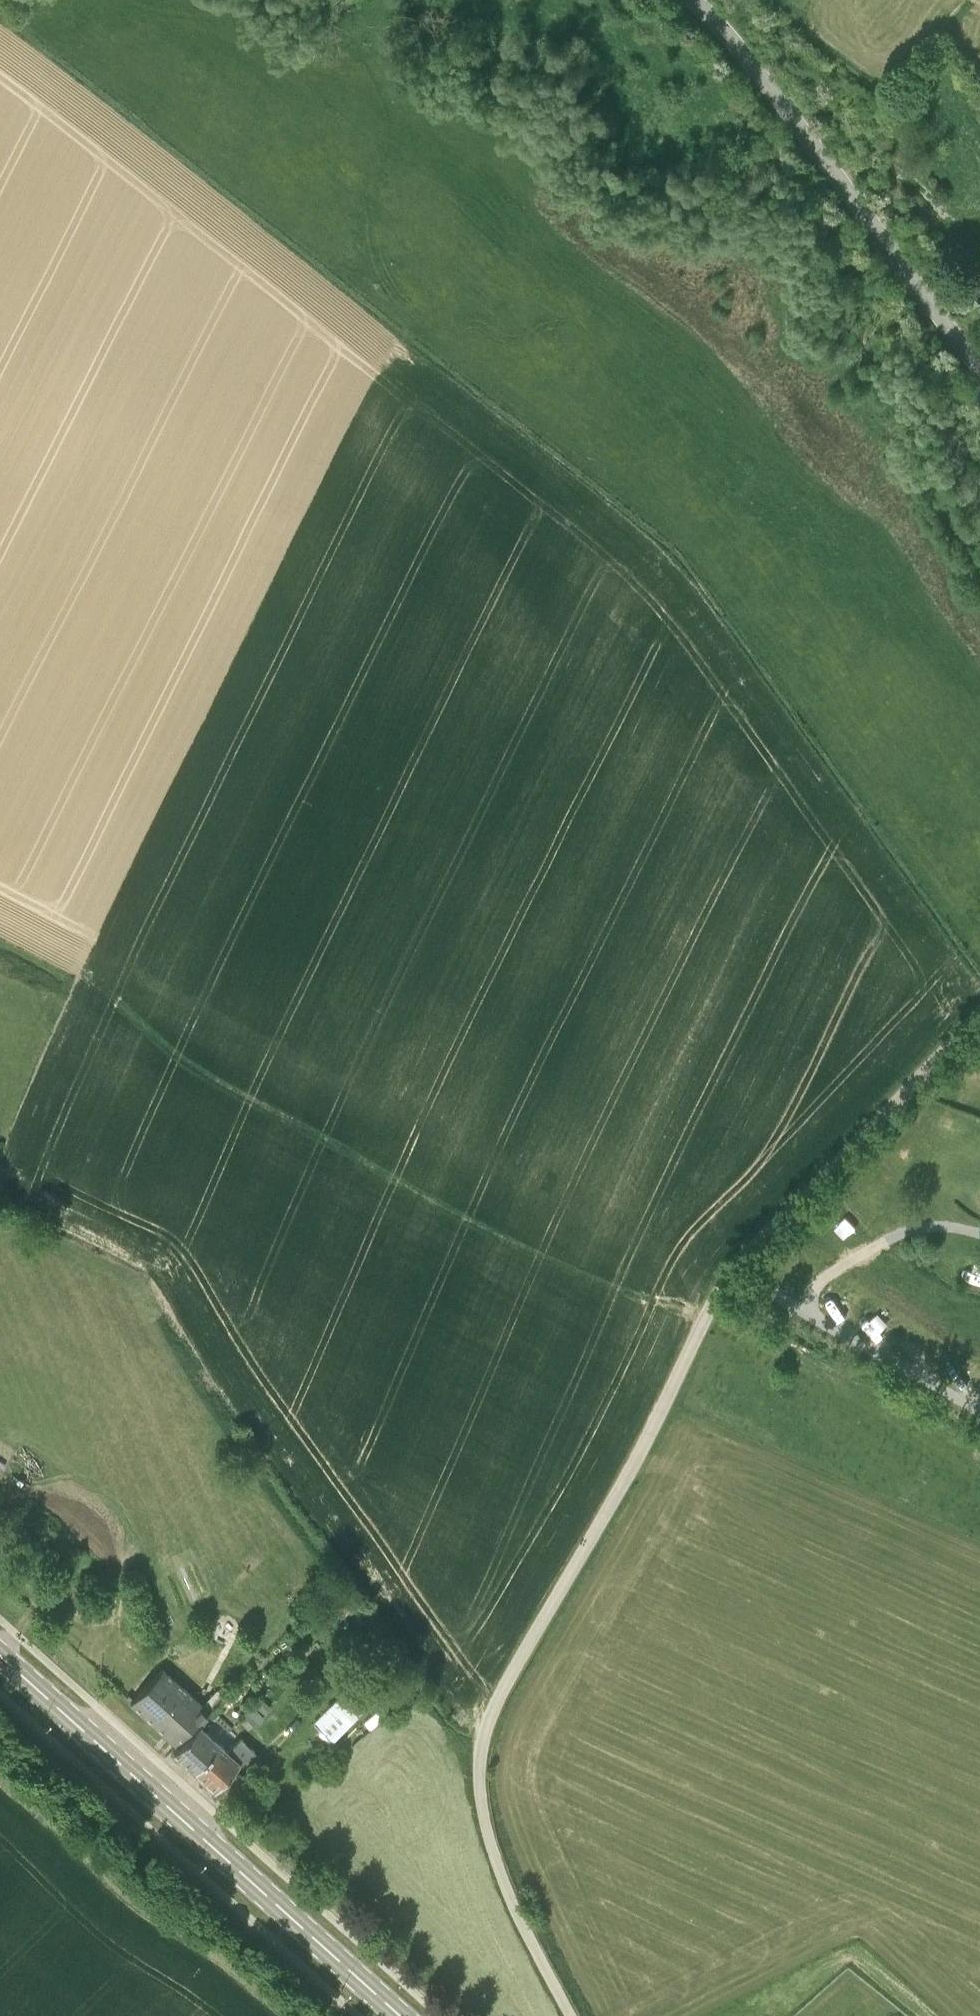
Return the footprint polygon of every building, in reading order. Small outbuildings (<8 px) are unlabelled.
[(309,1628),(314,1624),(306,1616),(301,1620),(309,1628)] [(164,1665),(144,1687),(130,1701),(175,1743),(171,1747),(173,1749),(177,1745),(199,1723),(211,1711),(227,1694),(222,1690),(220,1692),(217,1689),(203,1704),(164,1665)] [(256,1726),(266,1716),(264,1714),(271,1706),(263,1697),(245,1715),(252,1722),(256,1726)] [(337,1699),(315,1721),(332,1738),(351,1717),(348,1715),(351,1712),(337,1699)] [(177,1745),(173,1749),(193,1768),(219,1740),(210,1732),(220,1721),(211,1711),(199,1723),(177,1745)] [(219,1740),(193,1768),(214,1787),(228,1773),(238,1761),(243,1766),(258,1750),(241,1735),(229,1749),(219,1740)]
